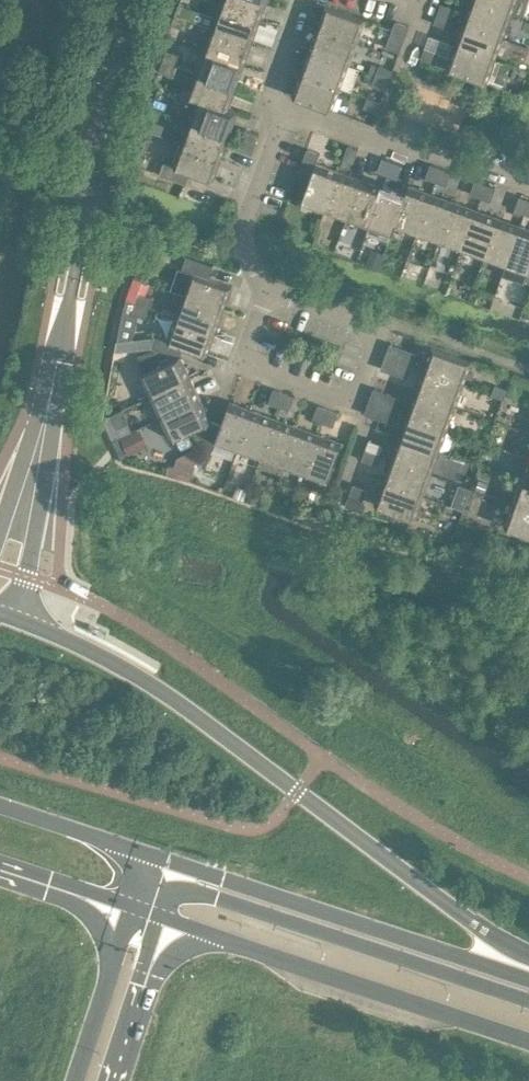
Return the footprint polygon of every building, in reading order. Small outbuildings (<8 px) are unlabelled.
[(260,18),(267,0),(223,0),(221,4),(260,18)] [(475,0),(472,0),(464,21),(504,35),(512,13),(475,0)] [(512,13),(523,17),(528,1),(528,0),(475,0),(512,13)] [(456,7),(442,2),(438,12),(452,17),(456,7)] [(193,8),(180,3),(176,13),(190,18),(193,8)] [(260,18),(221,4),(213,26),(252,40),(260,18)] [(365,18),(326,4),(318,27),(357,41),(365,18)] [(435,22),(448,27),(452,17),(438,12),(435,22)] [(172,23),(186,28),(190,18),(176,13),(172,23)] [(387,45),(400,50),(410,24),(396,19),(393,28),(387,45)] [(504,35),(464,21),(456,44),(496,58),(504,35)] [(252,40),(213,26),(205,49),(244,63),(252,40)] [(357,41),(318,27),(310,49),(349,63),(357,41)] [(448,66),(487,80),(496,58),(456,44),(448,66)] [(422,57),(436,62),(440,51),(426,46),(422,57)] [(181,54),(168,49),(164,59),(178,64),(181,54)] [(244,63),(205,49),(197,71),(236,85),(244,63)] [(349,63),(310,49),(302,71),(341,85),(349,63)] [(160,69),(174,74),(178,64),(164,59),(160,69)] [(394,68),(380,63),(377,73),(390,78),(394,68)] [(199,97),(228,107),(236,85),(197,71),(189,94),(199,97)] [(294,94),(333,108),(341,85),(302,71),(294,94)] [(373,84),(386,89),(390,78),(377,73),(373,84)] [(365,106),(378,111),(382,100),(369,95),(365,106)] [(199,97),(191,119),(230,133),(238,110),(228,107),(199,97)] [(150,129),(159,132),(162,123),(153,119),(150,129)] [(183,141),(222,155),(230,133),(191,119),(183,141)] [(260,132),(246,127),(242,137),(256,142),(260,132)] [(239,148),(252,153),(256,142),(242,137),(239,148)] [(191,170),(214,178),(222,155),(183,141),(175,164),(165,160),(160,173),(187,182),(191,170)] [(354,161),(359,148),(349,144),(344,158),(354,161)] [(317,162),(321,152),(308,147),(299,173),(311,178),(303,201),(325,209),(340,170),(317,162)] [(383,156),(378,170),(388,174),(393,160),(383,156)] [(398,177),(403,164),(393,160),(388,174),(398,177)] [(431,163),(426,176),(436,180),(441,166),(431,163)] [(447,184),(452,170),(441,166),(436,180),(447,184)] [(348,217),(362,178),(340,170),(325,209),(348,217)] [(370,225),(384,186),(362,178),(348,217),(370,225)] [(476,179),(471,192),(481,196),(486,182),(476,179)] [(491,200),(496,186),(486,182),(481,196),(491,200)] [(409,184),(406,194),(396,224),(418,232),(432,192),(409,184)] [(406,194),(384,186),(370,225),(393,234),(396,224),(406,194)] [(440,240),(454,200),(432,192),(418,232),(440,240)] [(516,208),(526,212),(528,203),(528,198),(521,195),(516,208)] [(462,248),(477,208),(454,200),(440,240),(462,248)] [(485,256),(499,216),(477,208),(462,248),(485,256)] [(507,264),(521,225),(499,216),(485,256),(507,264)] [(521,225),(507,264),(528,272),(528,227),(521,225)] [(367,262),(366,264),(380,269),(380,267),(386,252),(385,252),(372,247),(367,262)] [(183,268),(193,271),(185,294),(224,308),(232,285),(210,277),(214,264),(188,255),(183,268)] [(139,265),(135,276),(145,279),(149,269),(139,265)] [(154,296),(140,291),(136,301),(150,306),(154,296)] [(177,316),(216,330),(224,308),(185,294),(177,316)] [(133,311),(147,316),(150,306),(136,301),(133,311)] [(169,338),(185,344),(208,353),(216,330),(177,316),(169,338)] [(133,337),(137,325),(122,322),(118,339),(133,337)] [(159,335),(142,337),(143,348),(155,347),(155,346),(159,335)] [(163,363),(143,372),(153,394),(191,376),(181,355),(185,344),(169,338),(159,335),(155,346),(155,347),(163,363)] [(417,352),(391,342),(386,355),(412,364),(417,352)] [(472,360),(433,346),(424,369),(464,383),(472,360)] [(382,367),(408,377),(412,364),(386,355),(382,367)] [(464,383),(424,369),(416,391),(456,405),(464,383)] [(191,376),(153,394),(163,416),(201,398),(191,376)] [(496,383),(492,392),(504,396),(507,387),(496,383)] [(274,387),(269,401),(280,405),(284,391),(274,387)] [(401,396),(375,387),(370,399),(396,409),(401,396)] [(290,408),(295,394),(284,391),(280,405),(290,408)] [(456,405),(416,391),(408,413),(448,427),(456,405)] [(121,394),(109,400),(115,411),(126,406),(121,394)] [(194,428),(202,446),(212,450),(216,440),(222,423),(211,419),(201,398),(163,416),(174,438),(194,428)] [(365,412),(391,421),(396,409),(370,399),(365,412)] [(230,401),(222,423),(216,440),(239,448),(253,409),(230,401)] [(319,403),(314,417),(324,421),(329,407),(319,403)] [(334,424),(339,411),(329,407),(324,421),(334,424)] [(119,426),(129,421),(123,408),(113,413),(119,426)] [(253,409),(239,448),(261,456),(275,417),(253,409)] [(448,427),(408,413),(400,435),(440,449),(448,427)] [(275,417),(261,456),(283,464),(297,425),(275,417)] [(297,425),(283,464),(305,472),(320,433),(297,425)] [(138,429),(118,439),(126,455),(145,446),(138,429)] [(328,481),(342,441),(320,433),(305,472),(328,481)] [(440,449),(400,435),(392,458),(432,472),(440,449)] [(384,443),(370,438),(366,448),(380,453),(384,443)] [(197,459),(207,463),(212,450),(202,446),(197,459)] [(363,458),(376,463),(380,453),(366,448),(363,458)] [(384,480),(424,494),(432,472),(392,458),(384,480)] [(170,464),(167,473),(190,479),(193,470),(170,464)] [(522,479),(514,501),(528,507),(528,482),(522,479)] [(376,503),(415,517),(424,494),(384,480),(376,503)] [(350,493),(364,498),(367,488),(354,483),(350,493)] [(245,498),(249,488),(238,484),(234,494),(245,498)] [(261,492),(251,489),(248,499),(257,502),(261,492)] [(367,502),(349,496),(346,504),(364,511),(367,502)] [(528,533),(528,507),(514,501),(506,524),(528,533)] [(313,523),(321,526),(324,517),(320,516),(314,519),(313,523)]
